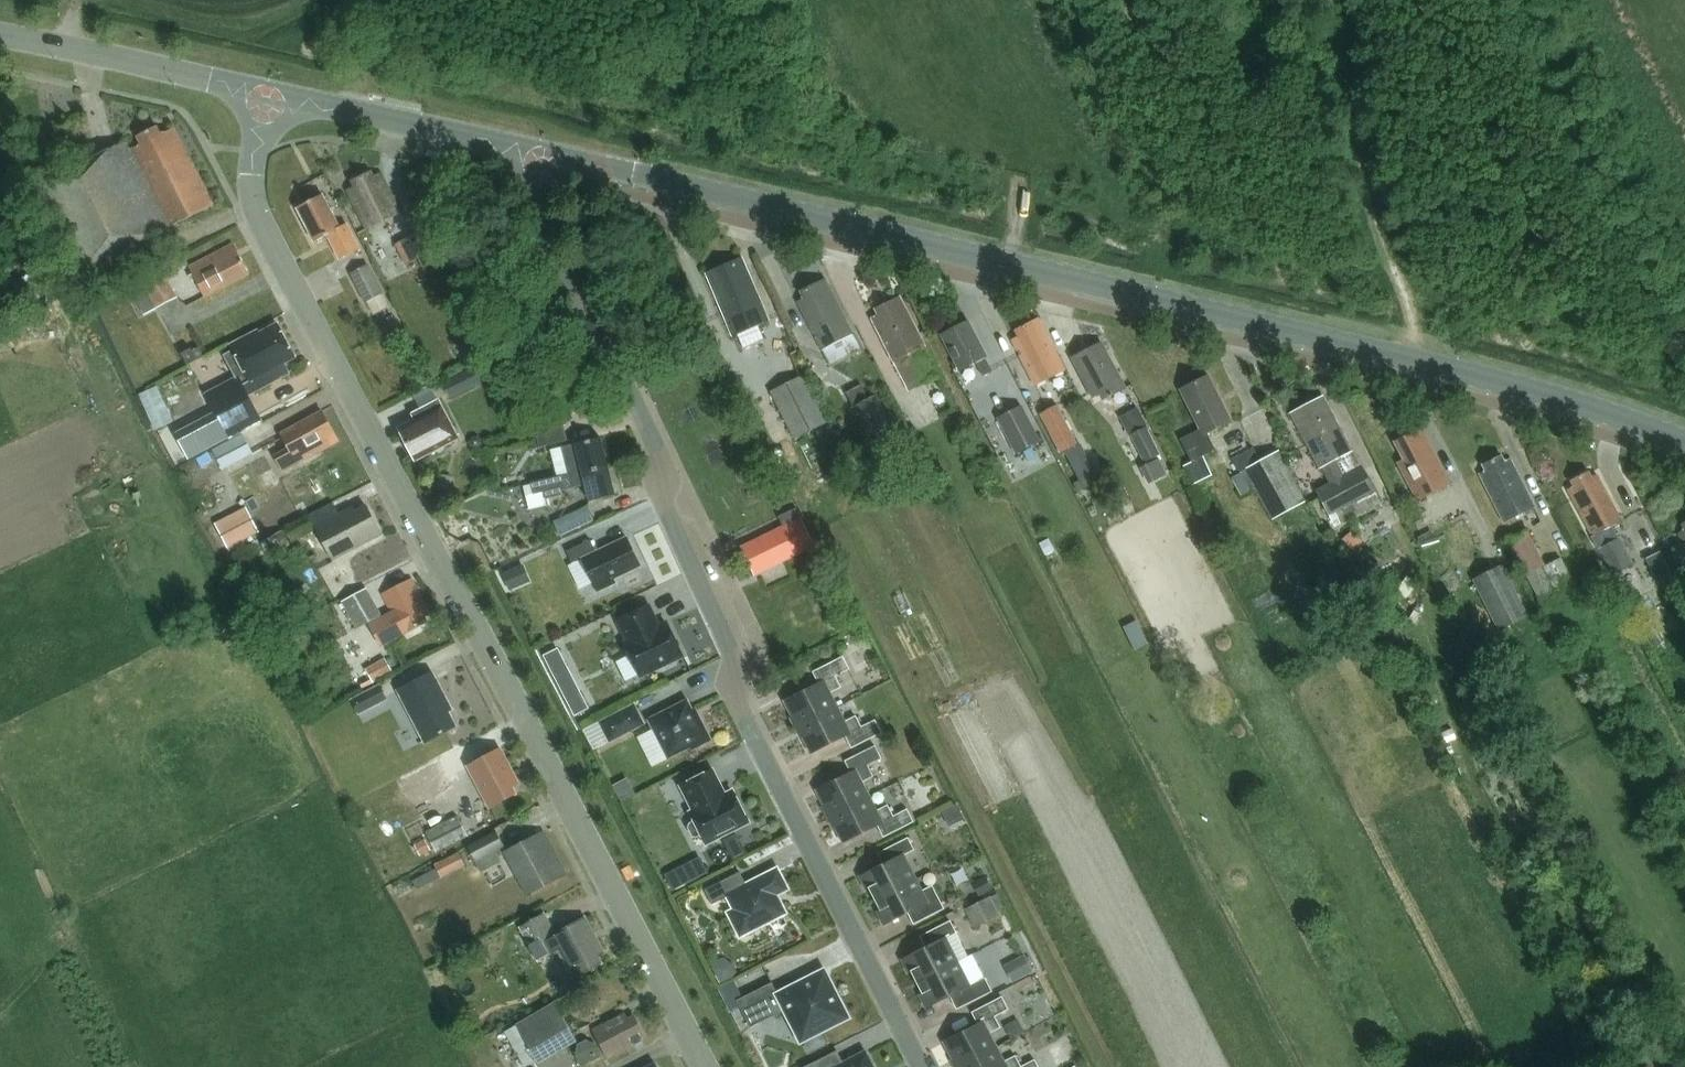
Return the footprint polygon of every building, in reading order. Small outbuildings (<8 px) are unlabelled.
[(141,243),(183,222),(216,205),(176,127),(163,134),(159,126),(140,136),(144,144),(133,150),(128,141),(37,187),(80,272),(87,268),(95,285),(121,273),(112,256),(118,253),(126,268),(148,257),(141,243)] [(373,171),(355,180),(358,186),(351,189),(371,229),(402,213),(383,173),(376,177),(373,171)] [(303,185),(310,200),(333,189),(326,173),(303,185)] [(300,208),(307,222),(317,242),(330,235),(343,259),(362,249),(349,224),(342,228),(325,195),(300,208)] [(438,262),(423,230),(408,237),(408,238),(396,244),(406,265),(419,259),(424,269),(438,262)] [(251,273),(236,244),(192,267),(207,296),(251,273)] [(146,316),(180,297),(170,277),(191,266),(187,259),(132,289),(146,316)] [(759,325),(771,320),(745,259),(709,274),(736,335),(739,334),(747,331),(759,325)] [(352,274),(366,300),(383,291),(369,265),(352,274)] [(800,301),(799,302),(823,349),(825,349),(854,334),(826,280),(804,292),(807,298),(800,301)] [(940,377),(925,348),(928,346),(902,296),(878,308),(881,315),(875,318),(912,391),(940,377)] [(395,318),(388,322),(392,330),(399,327),(395,318)] [(1018,331),(1021,337),(1015,340),(1037,385),(1067,370),(1041,319),(1018,331)] [(994,372),(987,358),(989,357),(971,321),(944,335),(962,370),(978,362),(985,376),(994,372)] [(239,378),(209,394),(223,419),(228,430),(232,437),(232,438),(263,421),(250,395),(291,373),(286,364),(298,357),(280,324),(261,333),(260,331),(233,345),(237,351),(228,356),(239,378)] [(747,331),(739,334),(745,348),(765,339),(759,325),(747,331)] [(480,342),(464,349),(469,361),(485,354),(480,342)] [(1095,397),(1101,394),(1105,400),(1128,388),(1104,343),(1074,359),(1095,397)] [(206,356),(201,347),(195,351),(193,348),(183,354),(190,365),(206,356)] [(476,367),(443,383),(451,398),(484,382),(476,367)] [(828,424),(805,376),(771,392),(795,440),(828,424)] [(1194,462),(1218,450),(1210,433),(1233,421),(1211,376),(1183,390),(1203,429),(1182,439),(1194,462)] [(417,391),(426,406),(444,396),(436,381),(417,391)] [(878,395),(853,408),(869,439),(894,426),(878,395)] [(1325,396),(1293,413),(1323,469),(1324,468),(1332,484),(1319,491),(1332,516),(1355,505),(1361,515),(1384,503),(1365,467),(1348,476),(1339,460),(1355,452),(1325,396)] [(417,420),(400,428),(418,462),(462,439),(441,400),(422,410),(414,414),(417,420)] [(1022,404),(999,416),(1017,451),(1041,439),(1022,404)] [(1059,404),(1041,413),(1046,422),(1058,446),(1075,437),(1063,413),(1059,404)] [(293,448),(278,456),(286,471),(340,441),(324,411),(299,424),(300,427),(286,435),(293,448)] [(1142,413),(1124,423),(1132,437),(1133,436),(1146,463),(1162,455),(1149,429),(1150,428),(1142,413)] [(567,441),(563,426),(535,433),(539,448),(567,441)] [(1420,501),(1436,492),(1452,484),(1423,429),(1397,443),(1406,460),(1400,463),(1420,501)] [(246,433),(215,449),(225,469),(256,453),(246,433)] [(472,436),(469,441),(470,446),(475,449),(480,448),(481,447),(483,444),(483,443),(482,438),(478,435),(472,436)] [(576,444),(563,447),(565,458),(569,473),(569,474),(582,471),(582,472),(583,473),(585,472),(608,466),(608,464),(601,437),(575,444),(576,444)] [(1082,443),(1066,451),(1080,480),(1085,489),(1086,491),(1102,483),(1082,443)] [(1250,451),(1235,459),(1243,473),(1247,471),(1274,520),(1308,501),(1281,451),(1263,460),(1257,464),(1250,451)] [(208,452),(198,458),(202,466),(213,460),(208,452)] [(1486,465),(1489,471),(1483,474),(1507,523),(1537,508),(1513,459),(1507,462),(1504,456),(1486,465)] [(1161,459),(1148,466),(1155,481),(1168,474),(1161,459)] [(558,476),(531,482),(532,484),(534,494),(544,491),(545,495),(557,492),(586,485),(590,501),(615,495),(608,466),(585,472),(583,473),(582,472),(582,471),(569,474),(569,473),(558,476)] [(1599,475),(1594,477),(1591,472),(1573,481),(1576,487),(1570,490),(1594,537),(1616,525),(1624,521),(1599,475)] [(1080,480),(1075,482),(1079,491),(1085,489),(1080,480)] [(341,515),(317,527),(335,560),(385,534),(370,505),(359,511),(357,506),(341,515)] [(589,506),(555,522),(561,535),(595,519),(589,506)] [(308,518),(307,515),(285,527),(292,541),(314,530),(314,529),(308,518)] [(233,516),(217,525),(229,546),(260,530),(255,521),(240,529),(233,516)] [(801,518),(743,546),(757,574),(817,545),(801,518)] [(1616,525),(1594,537),(1601,551),(1624,539),(1616,525)] [(1351,526),(1340,535),(1354,551),(1365,542),(1351,526)] [(283,530),(260,543),(268,557),(291,545),(283,530)] [(1432,530),(1419,537),(1425,550),(1439,542),(1432,530)] [(1548,565),(1529,530),(1509,541),(1546,610),(1564,601),(1562,597),(1579,588),(1563,557),(1548,565)] [(640,566),(627,537),(597,551),(591,540),(567,551),(573,563),(583,558),(598,591),(615,583),(613,579),(640,566)] [(1050,538),(1040,544),(1047,556),(1056,550),(1050,538)] [(1624,539),(1601,551),(1615,577),(1637,565),(1624,539)] [(1532,618),(1505,566),(1475,580),(1502,633),(1532,618)] [(518,567),(504,573),(510,587),(511,589),(525,583),(524,581),(518,567)] [(389,613),(391,617),(387,620),(397,638),(427,622),(425,618),(431,614),(413,580),(386,594),(393,609),(388,612),(389,613)] [(342,603),(356,630),(370,623),(382,616),(367,589),(342,603)] [(649,606),(619,618),(629,641),(624,643),(638,675),(658,665),(661,666),(673,660),(675,657),(683,653),(668,624),(659,629),(649,606)] [(382,616),(370,623),(382,646),(397,638),(387,620),(391,617),(389,613),(382,616)] [(1137,620),(1124,627),(1136,651),(1150,644),(1137,620)] [(559,648),(544,656),(552,672),(567,664),(559,648)] [(820,683),(785,701),(798,727),(838,706),(831,692),(842,686),(836,675),(850,668),(844,656),(814,671),(820,683)] [(386,659),(368,670),(370,673),(374,681),(393,670),(386,659)] [(427,741),(457,726),(449,710),(453,708),(435,673),(401,690),(427,741)] [(359,711),(389,695),(383,684),(353,700),(359,711)] [(1437,690),(1425,695),(1429,703),(1440,698),(1437,690)] [(582,693),(567,701),(575,716),(591,708),(582,693)] [(693,710),(688,699),(649,719),(669,758),(692,746),(693,749),(712,739),(696,709),(693,710)] [(610,741),(645,723),(635,704),(600,721),(610,741)] [(838,706),(798,727),(811,752),(846,735),(849,741),(852,747),(882,732),(876,719),(862,726),(857,715),(846,721),(838,706)] [(1442,731),(1438,733),(1442,744),(1458,738),(1454,728),(1443,733),(1442,731)] [(852,772),(817,790),(830,816),(871,795),(863,781),(874,776),(869,764),(882,757),(876,745),(846,760),(849,766),(852,772)] [(514,787),(520,784),(502,749),(471,766),(492,806),(517,793),(514,787)] [(443,758),(405,778),(409,786),(413,792),(419,803),(456,782),(443,758)] [(712,770),(684,785),(697,811),(693,813),(697,821),(692,823),(691,827),(695,835),(699,836),(704,834),(708,842),(749,820),(734,791),(723,797),(720,790),(722,789),(712,770)] [(409,786),(403,789),(406,795),(413,792),(409,786)] [(871,795),(830,816),(843,841),(878,824),(881,830),(884,836),(914,821),(908,808),(894,815),(889,804),(878,810),(871,795)] [(434,817),(422,824),(438,853),(450,846),(434,817)] [(493,831),(466,846),(475,862),(502,847),(493,831)] [(561,877),(558,872),(564,869),(545,831),(507,852),(531,893),(561,877)] [(738,834),(724,841),(734,860),(747,853),(738,834)] [(885,864),(861,876),(867,888),(870,887),(876,898),(916,878),(904,854),(915,849),(909,837),(884,850),(889,861),(885,864)] [(425,839),(414,845),(421,857),(432,851),(425,839)] [(459,853),(436,865),(442,877),(465,864),(459,853)] [(675,886),(713,872),(707,855),(669,869),(675,886)] [(787,888),(778,871),(778,870),(748,885),(741,871),(706,889),(713,904),(730,896),(737,910),(732,913),(742,934),(748,931),(749,932),(763,925),(762,924),(785,912),(775,894),(787,888)] [(994,890),(987,875),(973,883),(981,897),(994,890)] [(916,878),(876,898),(882,909),(879,911),(885,923),(909,911),(914,909),(919,920),(945,907),(933,884),(922,890),(916,878)] [(998,893),(966,910),(975,928),(1001,915),(1000,914),(1007,911),(998,893)] [(600,956),(606,953),(587,917),(557,934),(546,914),(522,927),(541,961),(561,950),(577,978),(604,963),(600,956)] [(927,947),(903,959),(909,971),(912,970),(918,981),(958,961),(969,955),(957,932),(951,920),(926,933),(932,944),(927,947)] [(1026,954),(1010,962),(1019,980),(1021,979),(1035,971),(1026,954)] [(958,961),(918,981),(924,992),(921,994),(927,1006),(951,994),(956,992),(963,1006),(993,990),(986,976),(985,977),(970,984),(958,961)] [(743,997),(738,1000),(741,1006),(752,1027),(762,1022),(755,1008),(767,1002),(774,1016),(786,1010),(792,1022),(802,1042),(821,1032),(835,1024),(837,1021),(846,1016),(838,1001),(840,997),(835,988),(831,987),(824,973),(779,996),(773,982),(743,997)] [(979,1023),(945,1041),(958,1066),(998,1046),(991,1032),(1001,1026),(996,1015),(1009,1008),(1003,996),(973,1011),(976,1017),(979,1023)] [(522,1065),(574,1037),(556,1002),(504,1030),(522,1065)] [(608,1057),(646,1037),(634,1015),(628,1018),(625,1012),(594,1028),(608,1057)] [(821,1032),(802,1042),(808,1053),(827,1043),(821,1032)] [(582,1066),(604,1056),(598,1045),(588,1040),(578,1044),(577,1056),(582,1066)] [(958,1066),(1040,1066),(1035,1058),(1022,1066),(1016,1055),(1005,1060),(998,1046),(958,1066)] [(803,1066),(873,1066),(866,1052),(845,1063),(838,1049),(803,1066)]
